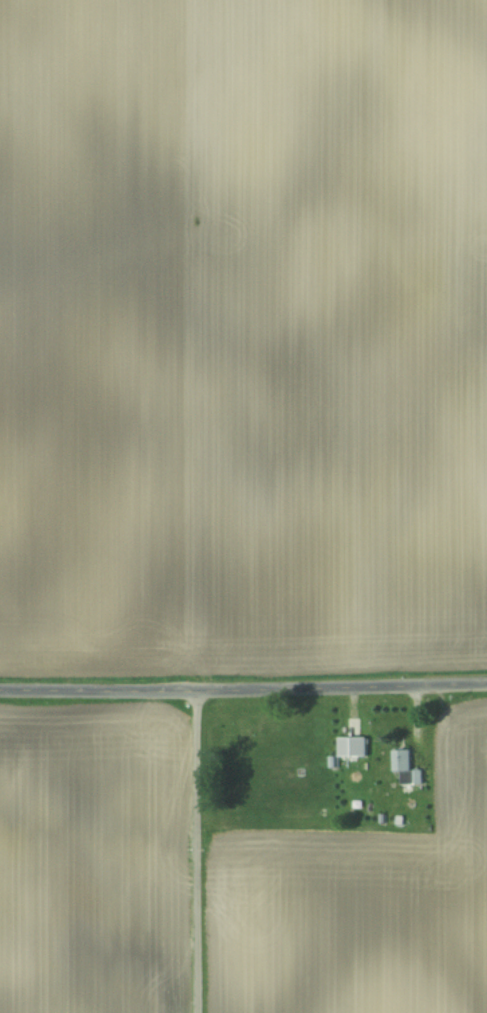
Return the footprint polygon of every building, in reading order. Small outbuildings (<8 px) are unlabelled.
[(339,757),(366,757),(366,738),(339,738),(339,757)] [(422,769),(410,769),(410,749),(393,749),(393,771),(402,771),(402,786),(422,786),(422,769)]
